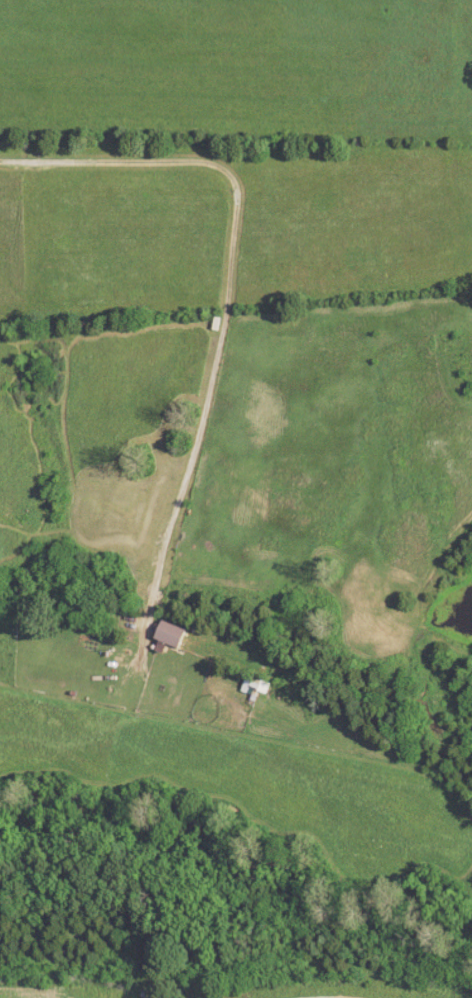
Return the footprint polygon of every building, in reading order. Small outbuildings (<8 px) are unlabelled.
[(159,639),(163,641),(159,651),(166,654),(170,644),(183,649),(190,631),(166,621),(159,639)]
